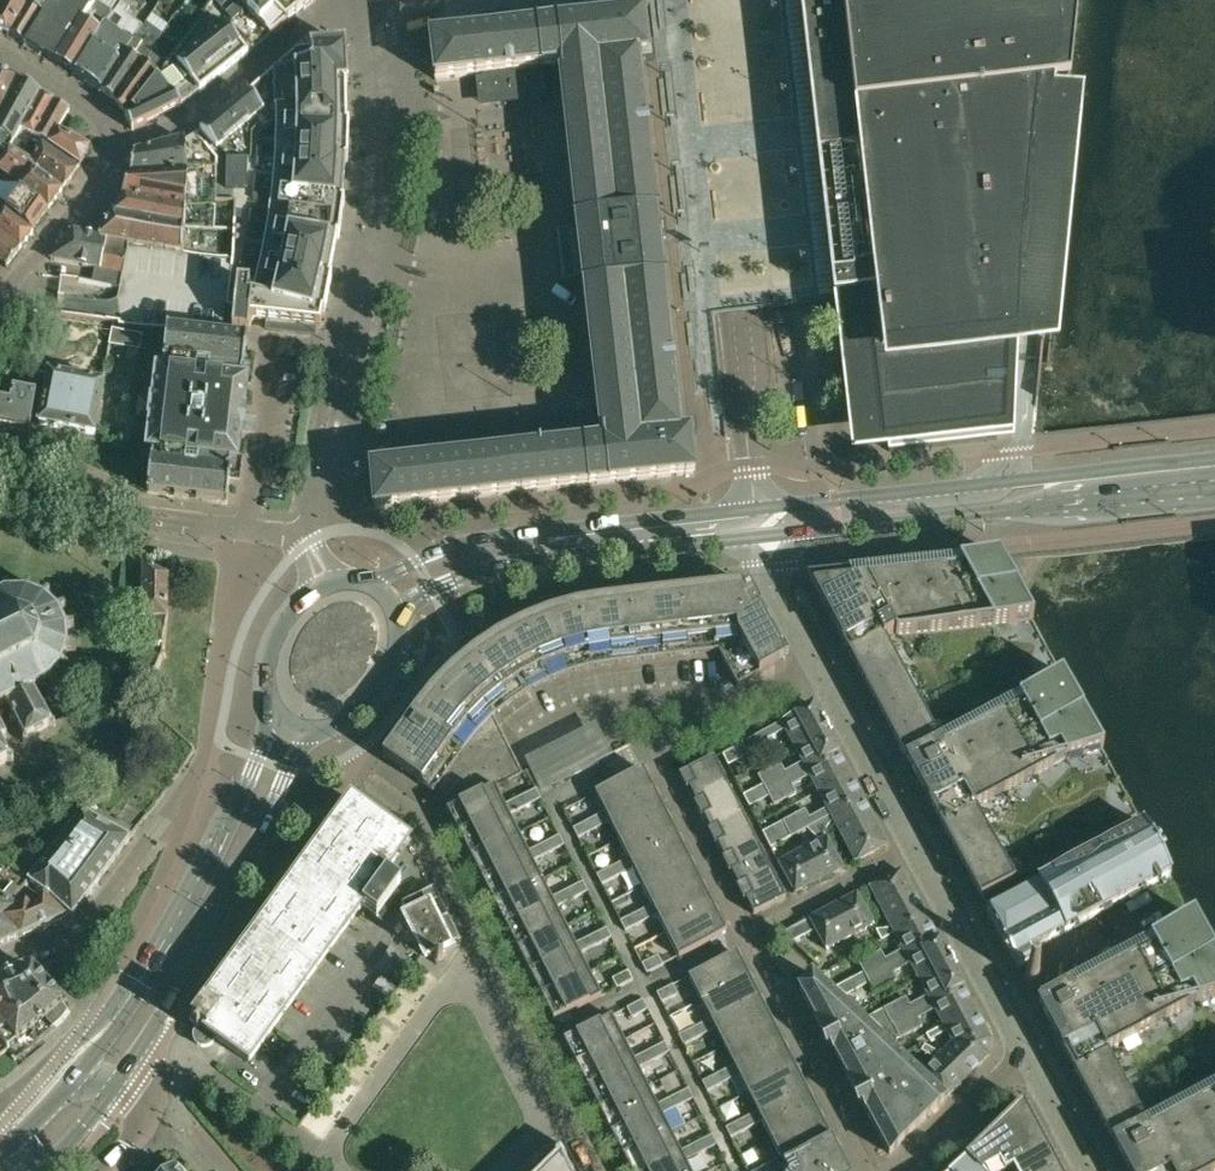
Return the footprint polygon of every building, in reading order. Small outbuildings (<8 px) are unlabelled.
[(0,9),(0,31),(4,33),(8,35),(29,0),(5,0),(0,9)] [(8,35),(10,36),(25,46),(53,0),(29,0),(8,35)] [(25,46),(57,65),(90,10),(95,2),(96,0),(53,0),(25,46)] [(126,117),(132,131),(134,130),(133,129),(180,106),(181,107),(182,106),(181,106),(199,92),(200,92),(248,55),(247,54),(267,39),(268,40),(270,38),(288,23),(316,0),(315,0),(215,0),(178,51),(159,74),(158,74),(126,117)] [(857,300),(874,449),(875,455),(1014,439),(1034,437),(1035,433),(1074,34),(1078,0),(664,0),(685,182),(700,180),(715,316),(763,311),(857,300)] [(99,36),(75,76),(81,80),(100,91),(133,43),(144,26),(126,14),(130,7),(121,1),(113,13),(99,36)] [(90,10),(57,65),(75,76),(99,36),(113,13),(95,2),(90,10)] [(537,72),(536,69),(549,67),(559,66),(581,256),(602,443),(578,446),(578,443),(580,442),(578,417),(516,424),(516,427),(498,429),(479,431),(479,428),(417,435),(420,464),(381,468),(371,469),(375,510),(694,475),(690,438),(700,437),(699,424),(679,426),(659,248),(638,65),(649,64),(659,63),(657,50),(646,51),(643,16),(440,38),(431,39),(435,80),(482,75),(482,78),(480,78),(482,104),(542,97),(540,72),(537,72)] [(133,43),(100,91),(115,103),(142,63),(152,49),(155,44),(140,33),(144,26),(133,43)] [(166,32),(163,36),(172,43),(175,39),(166,32)] [(189,139),(185,141),(186,155),(187,165),(187,173),(194,173),(199,173),(199,172),(203,172),(203,170),(215,170),(215,204),(234,204),(234,207),(233,233),(232,258),(228,289),(237,290),(232,328),(249,330),(249,327),(250,327),(254,319),(268,321),(267,330),(314,336),(315,327),(320,327),(323,315),(325,315),(332,279),(330,279),(337,239),(339,239),(344,203),(342,202),(346,162),(348,163),(349,130),(349,126),(347,126),(346,85),(348,85),(348,80),(347,80),(345,50),(341,47),(309,49),(297,50),(248,93),(247,92),(237,101),(200,131),(201,131),(194,135),(189,139)] [(142,63),(115,103),(126,117),(158,74),(156,72),(162,64),(161,59),(159,54),(154,51),(153,50),(152,49),(142,63)] [(18,82),(0,73),(0,120),(18,82)] [(9,148),(10,147),(15,140),(20,129),(40,94),(18,82),(0,120),(0,143),(9,148)] [(20,129),(33,136),(55,102),(40,94),(20,129)] [(33,136),(41,140),(48,143),(58,130),(70,111),(55,102),(33,136)] [(90,147),(58,130),(48,143),(81,165),(90,147)] [(15,140),(10,147),(9,148),(0,165),(0,171),(23,186),(20,191),(49,213),(62,191),(34,170),(39,165),(32,160),(11,147),(15,140)] [(79,170),(81,165),(48,143),(41,140),(32,160),(39,165),(34,170),(62,191),(66,188),(79,170)] [(129,177),(187,173),(187,165),(186,155),(185,141),(134,153),(129,175),(129,177)] [(212,208),(213,208),(213,172),(203,172),(199,172),(199,173),(194,173),(187,173),(129,177),(123,198),(187,209),(198,208),(212,208)] [(34,234),(49,213),(20,191),(9,207),(6,211),(7,212),(34,234)] [(115,212),(184,230),(232,233),(232,232),(232,226),(232,207),(213,208),(212,208),(198,208),(187,209),(123,198),(115,212)] [(7,212),(6,211),(9,207),(0,202),(0,222),(7,212)] [(34,234),(7,212),(0,222),(0,233),(21,250),(34,234)] [(115,212),(102,236),(108,238),(107,242),(128,245),(146,247),(166,250),(166,251),(182,254),(182,253),(184,230),(115,212)] [(51,260),(101,270),(99,276),(98,283),(114,287),(119,288),(121,281),(122,274),(127,252),(128,245),(107,242),(108,238),(102,236),(74,232),(51,260)] [(6,267),(21,250),(0,233),(0,263),(6,267)] [(140,402),(137,401),(135,418),(138,419),(150,420),(151,420),(148,452),(154,452),(149,494),(227,503),(232,462),(238,462),(241,431),(243,431),(243,428),(245,417),(245,414),(244,414),(247,382),(240,381),(242,371),(243,371),(247,340),(166,331),(162,372),(158,371),(154,403),(152,403),(140,402)] [(104,384),(102,384),(49,374),(39,425),(95,436),(104,384)] [(30,434),(37,394),(17,391),(4,389),(0,395),(0,428),(9,430),(30,434)] [(999,555),(807,576),(851,657),(864,682),(878,707),(891,732),(904,757),(907,755),(918,775),(915,776),(945,832),(956,852),(968,874),(979,896),(1018,877),(1140,817),(1103,748),(1062,673),(1033,619),(999,555)] [(148,643),(161,645),(168,621),(169,581),(169,574),(160,575),(144,566),(144,618),(153,619),(148,643)] [(737,684),(776,662),(786,657),(758,606),(760,605),(748,585),(743,588),(740,583),(604,599),(576,603),(548,611),(522,622),(496,635),(472,650),(469,653),(463,658),(457,662),(452,667),(446,672),(436,683),(431,688),(426,694),(417,705),(413,711),(382,754),(432,791),(438,783),(450,806),(493,784),(494,786),(522,772),(493,714),(509,701),(528,688),(547,678),(568,670),(590,664),(612,661),(689,652),(718,649),(737,684)] [(7,762),(13,765),(15,760),(8,758),(0,741),(7,738),(6,736),(7,735),(4,728),(13,724),(14,726),(19,724),(26,737),(24,742),(28,744),(30,739),(52,728),(57,730),(58,726),(53,724),(47,710),(52,708),(50,704),(45,706),(37,690),(49,684),(54,691),(58,688),(53,681),(62,670),(70,675),(73,670),(65,666),(70,652),(78,653),(79,648),(70,647),(69,633),(78,631),(77,626),(68,628),(62,615),(69,610),(66,606),(59,611),(48,602),(52,594),(48,592),(44,599),(30,595),(31,586),(26,585),(25,594),(11,595),(9,586),(4,588),(6,596),(0,599),(0,766),(7,762)] [(814,706),(810,708),(741,743),(748,756),(749,759),(772,747),(768,739),(785,730),(793,746),(784,750),(785,752),(827,730),(823,721),(822,722),(814,706)] [(831,737),(827,730),(785,752),(793,767),(785,772),(781,764),(758,775),(763,785),(766,791),(838,753),(830,737),(831,737)] [(728,766),(748,756),(741,743),(722,754),(728,766)] [(809,776),(818,792),(849,776),(837,753),(838,753),(766,791),(770,797),(774,805),(796,793),(792,785),(809,776)] [(682,774),(696,803),(728,787),(714,758),(682,774)] [(780,1165),(783,1163),(792,1159),(831,1138),(823,1123),(820,1116),(811,1099),(808,1094),(799,1076),(796,1070),(788,1053),(784,1047),(776,1030),(773,1024),(764,1007),(761,1001),(752,984),(749,978),(737,953),(732,955),(732,954),(726,941),(722,935),(727,933),(718,916),(714,909),(706,892),(703,885),(694,869),(691,862),(683,846),(679,839),(671,823),(667,816),(659,800),(656,793),(644,770),(643,769),(608,786),(596,762),(542,790),(530,767),(522,772),(494,786),(493,784),(450,806),(445,808),(447,811),(458,833),(470,856),(481,880),(493,903),(505,926),(517,950),(529,973),(541,997),(554,1021),(558,1019),(561,1025),(567,1038),(568,1039),(563,1041),(576,1065),(588,1088),(600,1112),(611,1135),(623,1158),(630,1170),(779,1170),(782,1170),(780,1165)] [(827,809),(818,814),(809,818),(805,810),(785,821),(793,836),(807,829),(806,828),(862,798),(849,776),(818,792),(827,809)] [(763,785),(754,790),(760,802),(770,797),(766,791),(763,785)] [(696,803),(711,831),(743,815),(728,787),(696,803)] [(750,807),(760,802),(754,790),(744,795),(750,807)] [(811,839),(814,845),(825,839),(822,833),(831,823),(834,822),(842,838),(874,821),(862,798),(806,828),(807,829),(815,837),(811,839)] [(250,1062),(273,1031),(323,961),(361,906),(377,917),(401,883),(387,873),(410,841),(351,799),(235,961),(191,1021),(198,1026),(195,1031),(194,1038),(194,1040),(195,1044),(201,1047),(204,1047),(206,1047),(209,1046),(211,1045),(217,1037),(250,1062)] [(28,878),(27,879),(48,895),(50,894),(72,917),(78,909),(80,907),(129,840),(147,814),(127,801),(117,816),(96,803),(89,814),(83,809),(30,875),(28,878)] [(711,831),(725,859),(757,842),(743,815),(711,831)] [(785,821),(773,826),(782,842),(793,836),(785,821)] [(848,849),(855,862),(887,845),(874,821),(842,838),(848,849)] [(1037,880),(986,908),(1017,966),(1032,958),(1028,949),(1063,929),(1063,930),(1169,873),(1142,822),(1036,879),(1037,880)] [(771,848),(782,842),(773,826),(763,832),(771,848)] [(827,838),(825,839),(814,845),(803,850),(819,881),(843,868),(827,838)] [(725,859),(739,887),(771,870),(757,842),(725,859)] [(779,863),(795,893),(819,881),(803,850),(779,863)] [(754,915),(786,899),(771,870),(739,887),(754,915)] [(869,887),(870,888),(883,912),(914,896),(900,871),(869,887)] [(22,937),(11,918),(20,908),(12,902),(20,890),(12,884),(3,896),(0,894),(0,946),(22,937)] [(426,957),(440,950),(441,952),(432,956),(437,965),(446,960),(442,952),(441,952),(440,950),(459,941),(433,889),(404,904),(408,913),(404,915),(423,953),(426,957)] [(856,895),(833,906),(849,938),(873,925),(856,895)] [(883,912),(891,928),(876,930),(882,941),(895,934),(925,918),(914,896),(883,912)] [(27,902),(20,908),(11,918),(22,937),(64,920),(44,899),(34,909),(27,902)] [(833,906),(809,919),(782,933),(793,942),(815,930),(826,950),(849,938),(833,906)] [(1127,1170),(1214,1170),(1214,956),(1191,913),(1037,997),(1049,1018),(1046,1019),(1077,1078),(1087,1095),(1095,1110),(1102,1124),(1110,1139),(1113,1138),(1123,1157),(1121,1158),(1127,1170)] [(864,973),(866,978),(907,957),(939,940),(938,939),(937,940),(925,918),(895,934),(903,950),(886,960),(881,951),(859,963),(864,973)] [(946,955),(939,940),(907,957),(866,978),(869,983),(870,983),(874,992),(897,980),(892,971),(910,963),(919,980),(951,962),(947,955),(946,955)] [(955,970),(951,962),(919,980),(928,997),(910,1006),(906,997),(885,1008),(893,1023),(932,1004),(963,987),(962,986),(963,986),(955,970)] [(65,1009),(65,1007),(62,1003),(32,969),(0,984),(0,1040),(8,1051),(14,1060),(62,1019),(65,1016),(66,1011),(65,1009)] [(869,983),(866,978),(864,973),(835,987),(844,996),(869,983)] [(915,1072),(887,1045),(811,974),(798,989),(889,1154),(944,1100),(915,1072)] [(932,1004),(893,1023),(901,1038),(922,1026),(918,1018),(925,1015),(935,1009),(943,1026),(944,1027),(975,1011),(963,987),(932,1004)] [(885,1008),(867,1018),(893,1042),(901,1038),(893,1023),(885,1008)] [(975,1011),(944,1027),(943,1026),(926,1035),(929,1040),(946,1031),(952,1041),(989,1055),(990,1039),(975,1011)] [(8,1051),(0,1040),(0,1056),(8,1051)] [(952,1041),(939,1052),(924,1044),(921,1050),(933,1057),(915,1072),(944,1100),(988,1056),(989,1055),(952,1041)] [(1023,1101),(998,1126),(1018,1164),(1012,1168),(1049,1149),(1023,1101)] [(1012,1168),(1018,1164),(998,1126),(967,1156),(982,1170),(1008,1170),(1012,1169),(1012,1168)] [(831,1139),(792,1159),(798,1170),(847,1170),(831,1139)] [(562,1144),(535,1170),(576,1170),(562,1144)] [(1012,1169),(1014,1170),(1061,1170),(1049,1149),(1012,1168),(1012,1169)] [(967,1156),(953,1170),(955,1170),(982,1170),(967,1156)]
